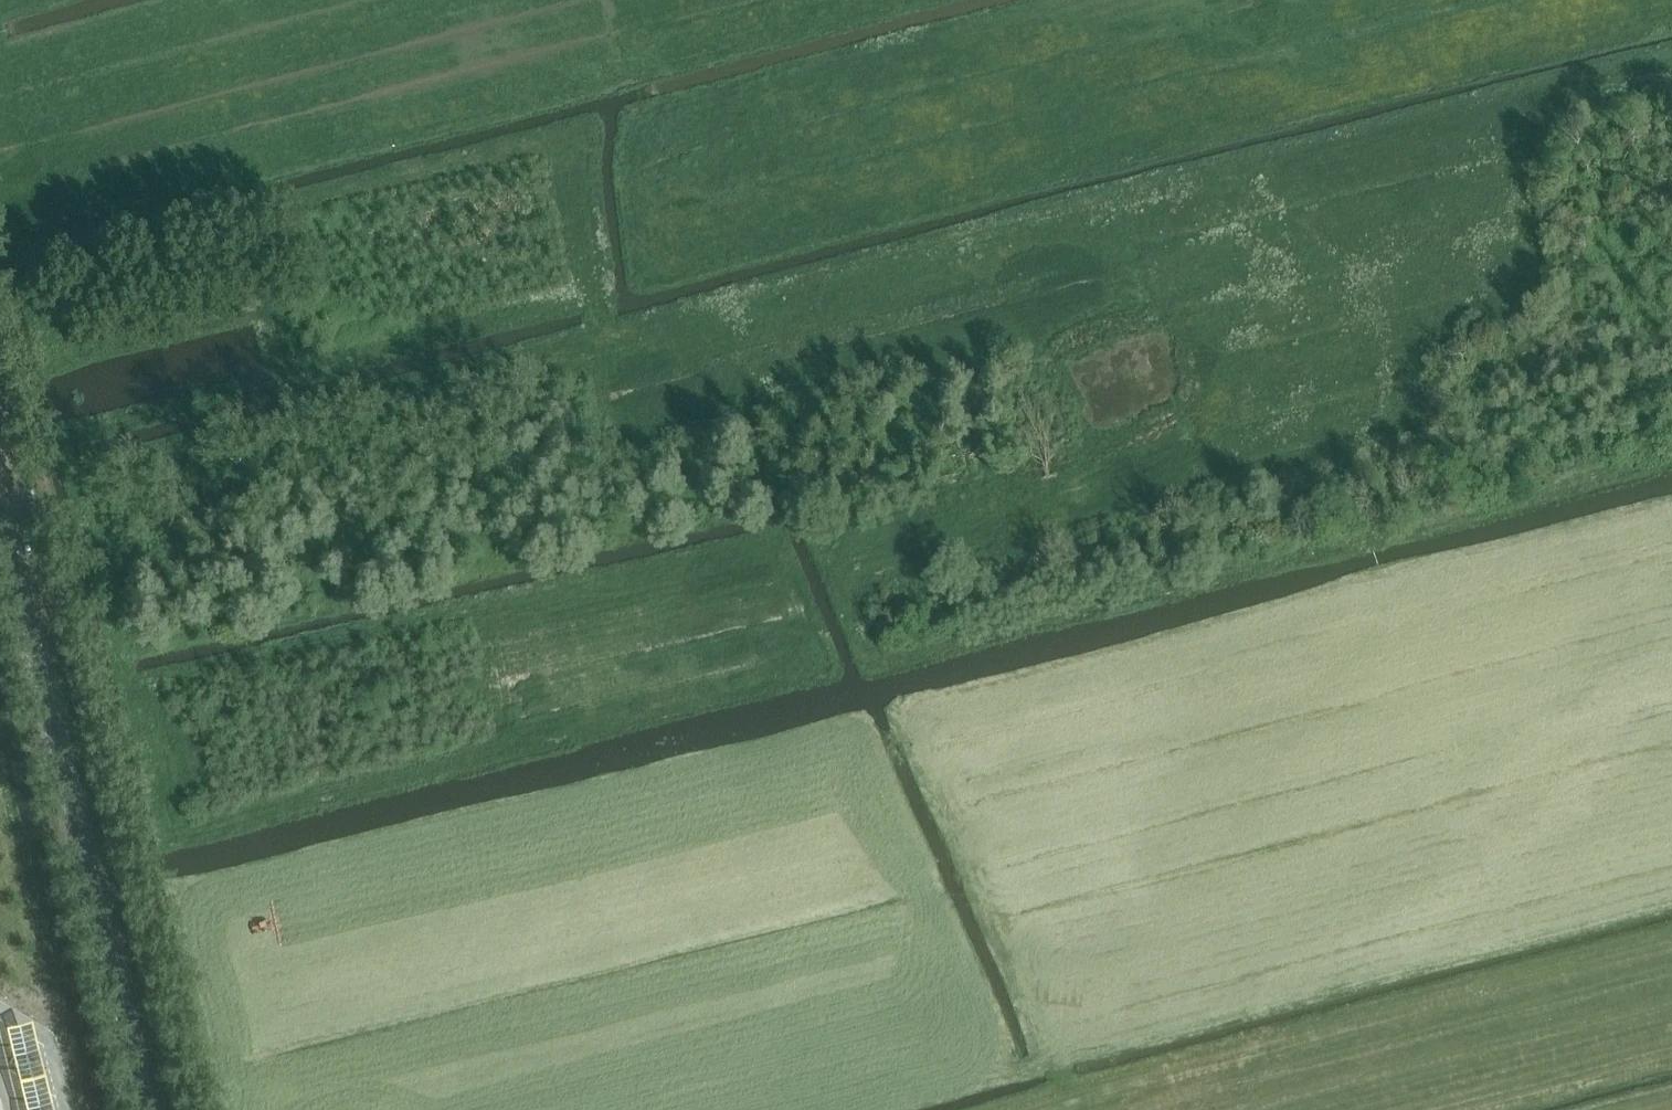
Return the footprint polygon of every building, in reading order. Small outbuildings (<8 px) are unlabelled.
[(27,1109),(55,1109),(35,1025),(8,1031),(27,1109)]
